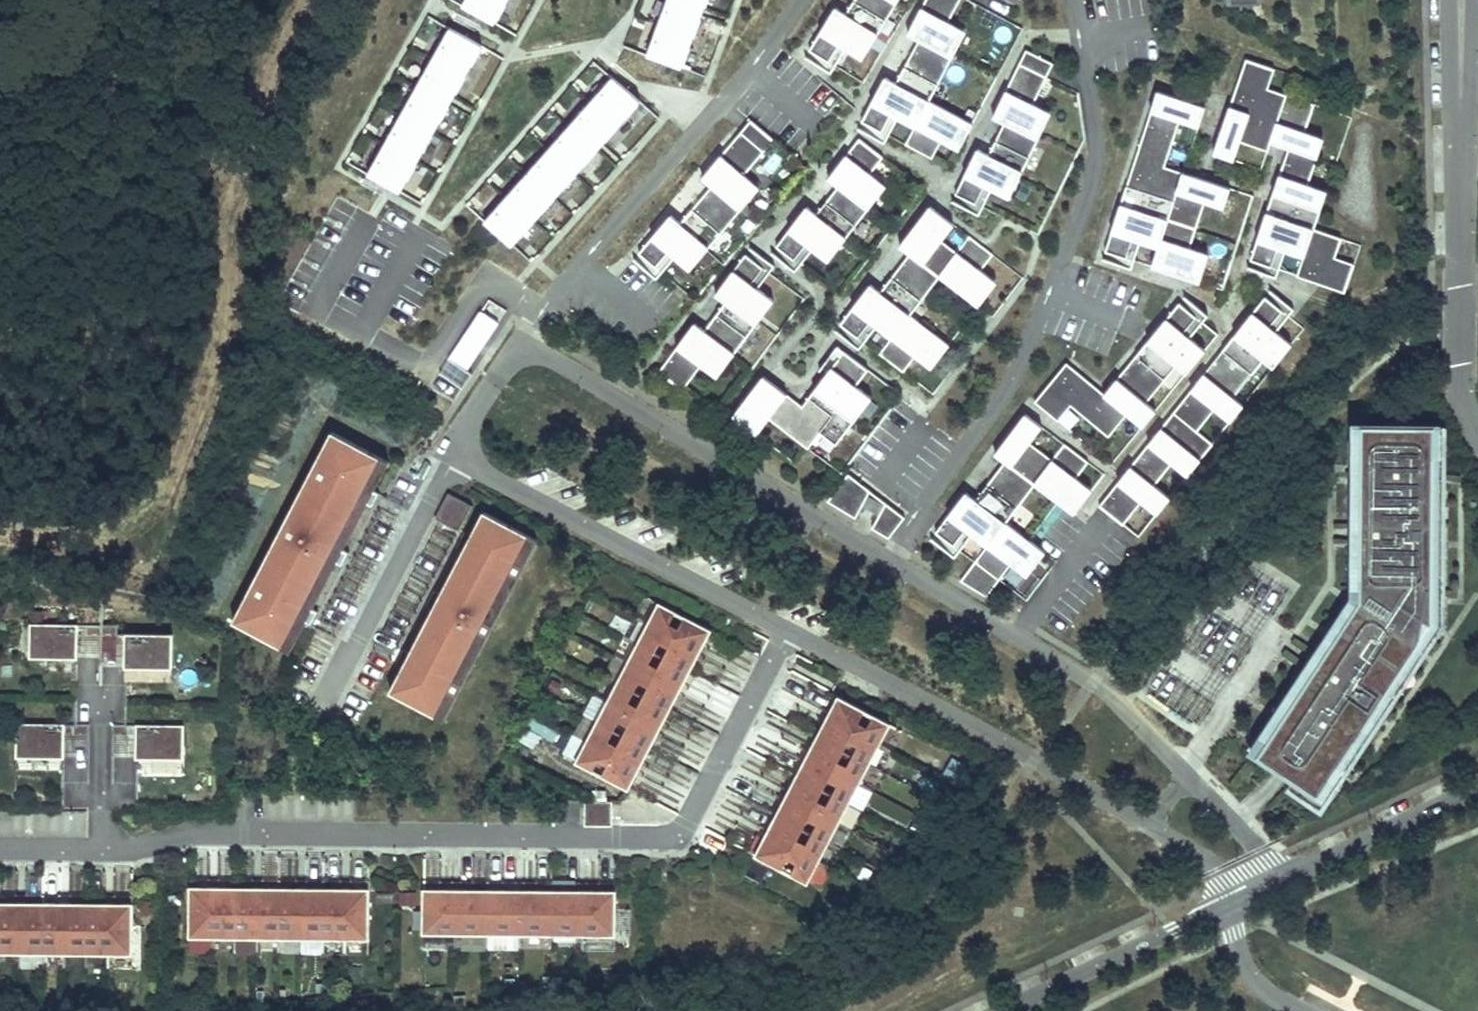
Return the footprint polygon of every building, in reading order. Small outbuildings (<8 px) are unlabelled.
[(464,2),(496,20),(507,0),(466,0),(464,2)] [(646,61),(680,73),(707,0),(669,0),(646,61)] [(897,0),(853,0),(846,12),(835,6),(808,50),(804,56),(830,72),(834,65),(826,60),(836,43),(844,48),(862,58),(897,0)] [(952,56),(966,30),(948,20),(959,0),(924,0),(907,33),(918,39),(895,82),(884,76),(861,121),(856,129),(883,142),(887,135),(878,131),(887,113),(897,117),(913,126),(904,144),(932,158),(940,141),(958,150),(973,122),(930,100),(952,56)] [(1233,11),(1275,8),(1275,0),(1232,0),(1233,11)] [(499,23),(513,29),(522,9),(508,3),(499,23)] [(451,32),(369,173),(399,191),(482,49),(451,32)] [(834,65),(844,48),(836,43),(826,60),(834,65)] [(1009,198),(1037,138),(1050,112),(1032,103),(1052,63),(1025,49),(992,117),(1003,123),(988,154),(977,148),(951,201),(978,215),(982,207),(973,203),(982,185),(991,189),(1009,198)] [(1245,58),(1213,153),(1233,159),(1239,141),(1266,150),(1269,142),(1287,148),(1249,259),(1247,267),(1275,277),(1278,269),(1268,266),(1274,247),(1284,251),(1302,256),(1296,275),(1343,292),(1350,274),(1330,266),(1334,257),(1340,238),(1313,228),(1326,190),(1306,184),(1316,157),(1323,138),(1304,131),(1313,104),(1285,94),(1267,88),(1273,68),(1245,58)] [(613,78),(482,226),(509,249),(640,102),(613,78)] [(1188,247),(1203,202),(1222,208),(1229,188),(1163,166),(1153,163),(1159,145),(1169,148),(1178,120),(1197,126),(1204,107),(1156,91),(1104,251),(1101,259),(1130,268),(1133,261),(1123,257),(1129,238),(1139,241),(1158,247),(1152,267),(1198,282),(1208,253),(1188,247)] [(887,135),(897,117),(887,113),(878,131),(887,135)] [(690,269),(740,208),(759,186),(744,173),(773,139),(750,120),(637,253),(632,259),(655,278),(660,272),(653,265),(667,250),(674,256),(690,269)] [(827,261),(868,208),(885,185),(869,173),(882,156),(858,138),(827,178),(837,186),(815,214),(806,206),(775,246),(770,252),(794,271),(799,265),(791,258),(803,242),(811,249),(827,261)] [(1163,166),(1169,148),(1159,145),(1153,163),(1163,166)] [(982,207),(991,189),(982,185),(973,203),(982,207)] [(909,314),(938,276),(978,306),(996,282),(980,270),(992,254),(968,235),(956,251),(940,240),(953,224),(929,206),(917,222),(898,246),(909,253),(879,291),(870,284),(839,323),(834,330),(858,348),(863,342),(855,336),(867,320),(875,326),(890,337),(878,353),(902,371),(914,355),(930,367),(949,344),(932,332),(909,314)] [(1133,261),(1139,241),(1129,238),(1123,257),(1133,261)] [(799,265),(811,249),(803,242),(791,258),(799,265)] [(733,353),(772,300),(756,288),(748,282),(760,266),(768,272),(773,265),(749,247),(744,254),(714,295),(724,302),(703,330),(693,323),(657,372),(681,389),(700,365),(716,377),(733,353)] [(1278,269),(1284,251),(1274,247),(1268,266),(1278,269)] [(660,272),(674,256),(667,250),(653,265),(660,272)] [(1354,264),(1334,257),(1330,266),(1350,274),(1354,264)] [(756,288),(768,272),(760,266),(748,282),(756,288)] [(1212,443),(1196,430),(1214,409),(1230,421),(1242,404),(1232,397),(1262,359),(1272,367),(1291,343),(1275,331),(1267,325),(1280,309),(1288,315),(1292,308),(1269,290),(1264,296),(1098,506),(1122,524),(1141,500),(1156,513),(1169,497),(1153,484),(1171,463),(1186,475),(1199,458),(1212,443)] [(1145,401),(1175,365),(1185,372),(1204,349),(1189,337),(1181,330),(1193,315),(1201,321),(1207,315),(1183,296),(1178,302),(1103,393),(1065,363),(1034,401),(1049,413),(1062,398),(1070,405),(1107,436),(1126,413),(1141,426),(1155,409),(1145,401)] [(950,340),(958,330),(923,300),(914,310),(950,340)] [(1275,331),(1288,315),(1280,309),(1267,325),(1275,331)] [(498,325),(479,313),(448,361),(467,373),(498,325)] [(1189,337),(1201,321),(1193,315),(1181,330),(1189,337)] [(863,342),(875,326),(867,320),(855,336),(863,342)] [(801,405),(762,376),(732,415),(756,434),(767,418),(798,441),(811,425),(819,432),(835,444),(871,397),(855,385),(847,378),(859,363),(843,351),(836,345),(821,366),(827,371),(801,405)] [(855,385),(867,369),(859,363),(847,378),(855,385)] [(876,393),(864,412),(880,421),(898,391),(867,372),(860,383),(876,393)] [(440,373),(432,383),(452,399),(460,389),(440,373)] [(1057,420),(1070,405),(1062,398),(1049,413),(1057,420)] [(1005,522),(1034,484),(1073,514),(1103,474),(1063,443),(1051,460),(1029,442),(1041,427),(1024,414),(994,453),(1004,461),(975,499),(965,492),(935,532),(930,539),(954,557),(959,550),(971,534),(986,545),(960,580),(986,596),(998,580),(1010,564),(1026,576),(1044,552),(1005,522)] [(1347,630),(1367,600),(1369,596),(1374,589),(1359,588),(1359,539),(1350,539),(1350,525),(1359,525),(1361,424),(1349,424),(1347,596),(1246,749),(1256,756),(1313,669),(1305,663),(1312,651),(1321,657),(1341,626),(1347,630)] [(1374,589),(1433,589),(1434,425),(1361,424),(1359,525),(1350,525),(1350,539),(1359,539),(1359,588),(1374,589)] [(807,448),(819,432),(811,425),(798,441),(807,448)] [(1442,625),(1443,425),(1434,425),(1433,589),(1374,589),(1369,596),(1388,608),(1384,612),(1422,637),(1318,796),(1325,801),(1442,625)] [(392,460),(334,429),(235,619),(293,649),(392,460)] [(1172,493),(1185,476),(1172,465),(1158,482),(1172,493)] [(901,514),(848,473),(825,500),(855,518),(862,505),(867,495),(883,504),(879,514),(871,528),(887,537),(901,514)] [(449,492),(437,517),(461,530),(474,504),(449,492)] [(867,495),(862,505),(879,514),(883,504),(867,495)] [(538,539),(483,511),(392,691),(447,719),(538,539)] [(1318,796),(1422,637),(1384,612),(1367,600),(1347,630),(1341,626),(1321,657),(1312,651),(1305,663),(1313,669),(1256,756),(1318,796)] [(711,631),(685,616),(679,628),(670,623),(676,612),(659,603),(648,624),(700,651),(711,631)] [(77,658),(78,625),(31,624),(30,658),(77,658)] [(700,651),(648,624),(638,643),(654,652),(661,640),(670,645),(663,657),(690,671),(700,651)] [(102,634),(102,625),(89,625),(89,633),(102,634)] [(114,634),(114,626),(102,625),(102,634),(114,634)] [(172,669),(173,636),(126,635),(125,668),(172,669)] [(680,690),(690,671),(663,657),(658,668),(648,663),(654,652),(638,643),(627,662),(680,690)] [(669,709),(680,690),(627,662),(617,682),(634,691),(640,679),(649,684),(643,695),(669,709)] [(659,729),(669,709),(643,695),(637,707),(628,702),(634,691),(617,682),(607,701),(659,729)] [(879,746),(890,725),(873,716),(867,728),(858,723),(864,712),(838,698),(827,719),(879,746)] [(649,748),(659,729),(607,701),(597,720),(613,729),(619,718),(628,723),(622,734),(649,748)] [(879,746),(827,719),(816,738),(843,752),(849,740),(858,746),(852,757),(869,766),(879,746)] [(649,748),(622,734),(616,745),(607,741),(613,729),(597,720),(586,740),(639,768),(649,748)] [(62,758),(62,724),(15,724),(14,757),(62,758)] [(87,734),(87,725),(74,725),(74,734),(87,734)] [(122,734),(122,726),(109,725),(109,734),(122,734)] [(181,760),(182,727),(134,726),(134,759),(181,760)] [(843,752),(816,738),(806,757),(858,785),(869,766),(852,757),(846,768),(837,763),(843,752)] [(627,788),(639,768),(586,740),(575,761),(592,769),(598,758),(607,763),(601,774),(627,788)] [(858,785),(806,757),(796,776),(822,791),(828,779),(837,784),(831,796),(848,804),(858,785)] [(822,791),(796,776),(786,796),(838,824),(848,804),(831,796),(825,807),(816,802),(822,791)] [(838,824),(786,796),(775,815),(802,829),(808,818),(817,823),(811,834),(827,843),(838,824)] [(802,829),(775,815),(765,835),(817,862),(827,843),(811,834),(805,846),(796,841),(802,829)] [(817,862),(765,835),(754,856),(780,869),(786,858),(795,863),(789,875),(806,883),(817,862)] [(187,939),(211,939),(211,889),(188,888),(187,939)] [(232,939),(234,889),(211,889),(211,939),(232,939)] [(254,940),(255,890),(234,889),(232,939),(254,940)] [(276,940),(278,890),(255,890),(254,940),(276,940)] [(298,941),(299,890),(278,890),(276,940),(298,941)] [(320,941),(321,891),(299,890),(298,941),(320,941)] [(342,941),(343,891),(321,891),(320,941),(342,941)] [(366,942),(367,892),(343,891),(342,941),(366,942)] [(453,937),(453,892),(420,892),(420,936),(453,937)] [(484,937),(485,893),(453,892),(453,937),(484,937)] [(516,938),(516,894),(485,893),(484,937),(516,938)] [(547,938),(548,894),(516,894),(516,938),(547,938)] [(578,939),(579,894),(548,894),(547,938),(578,939)] [(611,940),(612,895),(579,894),(578,939),(611,940)] [(21,904),(0,903),(0,953),(20,954),(21,904)] [(42,954),(43,904),(21,904),(20,954),(42,954)] [(64,955),(65,905),(43,904),(42,954),(64,955)] [(86,955),(87,904),(65,905),(64,955),(86,955)] [(108,955),(109,905),(87,904),(86,955),(108,955)] [(132,956),(132,905),(109,905),(108,955),(132,956)]
